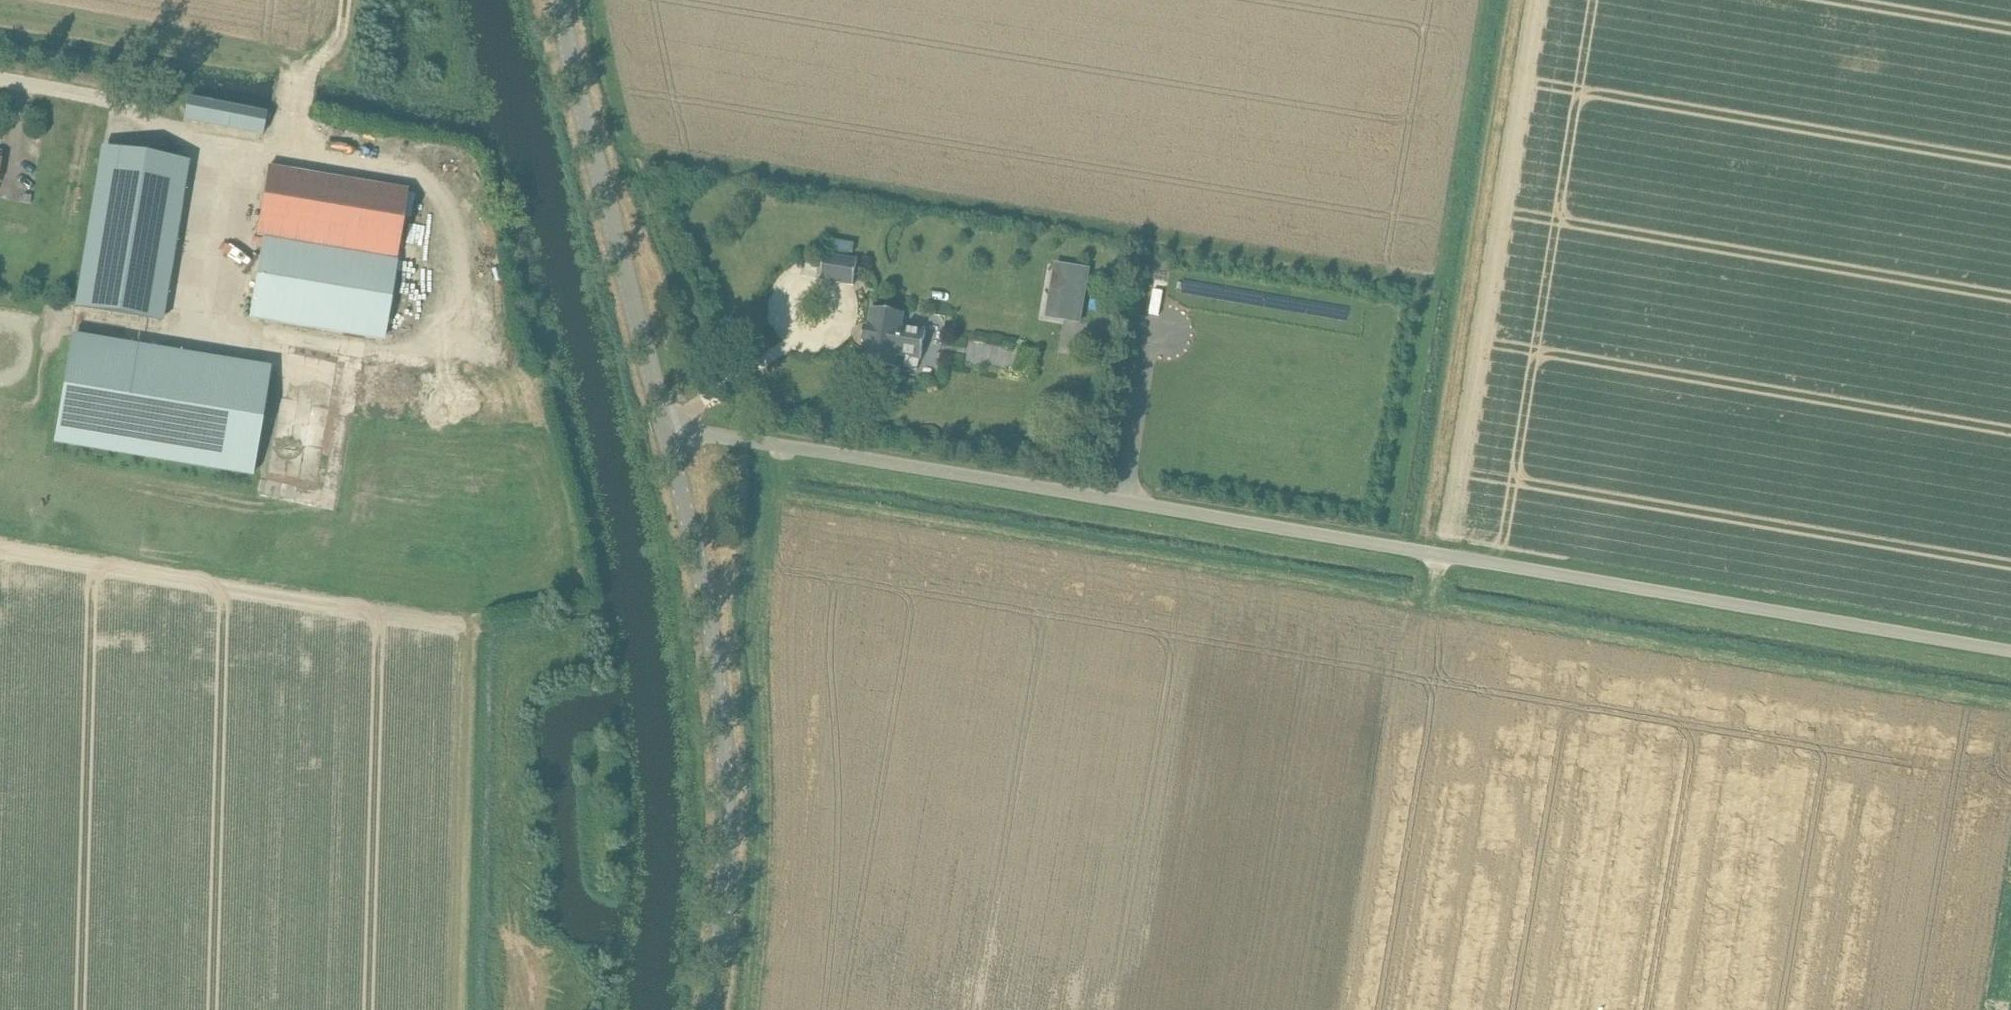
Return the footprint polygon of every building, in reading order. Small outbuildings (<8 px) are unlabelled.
[(188,99),(184,121),(262,136),(266,114),(188,99)] [(102,147),(77,302),(76,307),(161,321),(186,161),(102,147)] [(250,318),(383,340),(408,190),(268,166),(255,238),(263,239),(250,318)] [(831,239),(829,249),(853,253),(855,243),(831,239)] [(820,280),(853,285),(858,260),(824,254),(820,280)] [(1054,263),(1050,290),(1068,293),(1063,321),(1081,324),(1090,269),(1054,263)] [(872,309),(868,329),(864,328),(862,341),(866,342),(863,362),(895,368),(897,355),(921,359),(926,331),(902,327),(904,314),(872,309)] [(71,340),(54,440),(253,473),(270,373),(71,340)]
